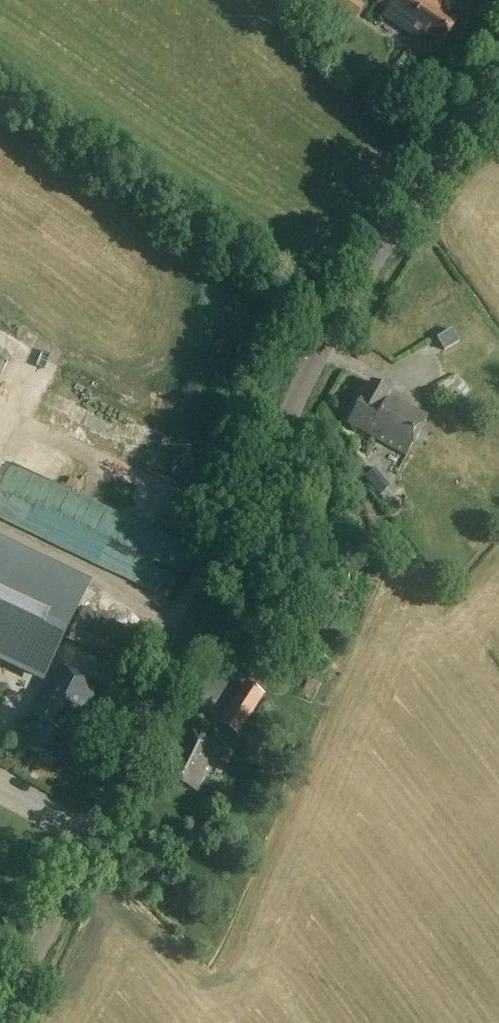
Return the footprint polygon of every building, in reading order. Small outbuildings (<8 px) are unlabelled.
[(352,21),(363,6),(355,0),(329,0),(328,2),(327,3),(352,21)] [(387,19),(419,40),(423,34),(439,45),(458,17),(439,5),(441,2),(437,0),(379,0),(378,1),(387,7),(382,13),(389,17),(387,19)] [(438,337),(436,338),(444,351),(458,343),(451,330),(438,337)] [(398,406),(387,400),(391,394),(370,383),(347,422),(406,456),(428,418),(400,402),(398,406)] [(312,437),(359,465),(364,458),(375,465),(382,453),(324,418),(312,437)] [(42,682),(49,668),(62,640),(78,606),(89,582),(0,540),(0,663),(42,682)] [(202,562),(206,554),(198,550),(194,558),(202,562)] [(135,634),(82,608),(66,642),(119,668),(135,634)] [(18,730),(35,738),(29,750),(57,764),(75,726),(80,728),(98,689),(55,668),(31,718),(25,715),(21,723),(18,730)] [(237,735),(248,718),(229,706),(218,723),(237,735)] [(163,778),(194,793),(217,744),(186,730),(177,749),(180,750),(175,762),(171,760),(163,778)] [(220,760),(228,764),(232,753),(225,749),(220,760)]
